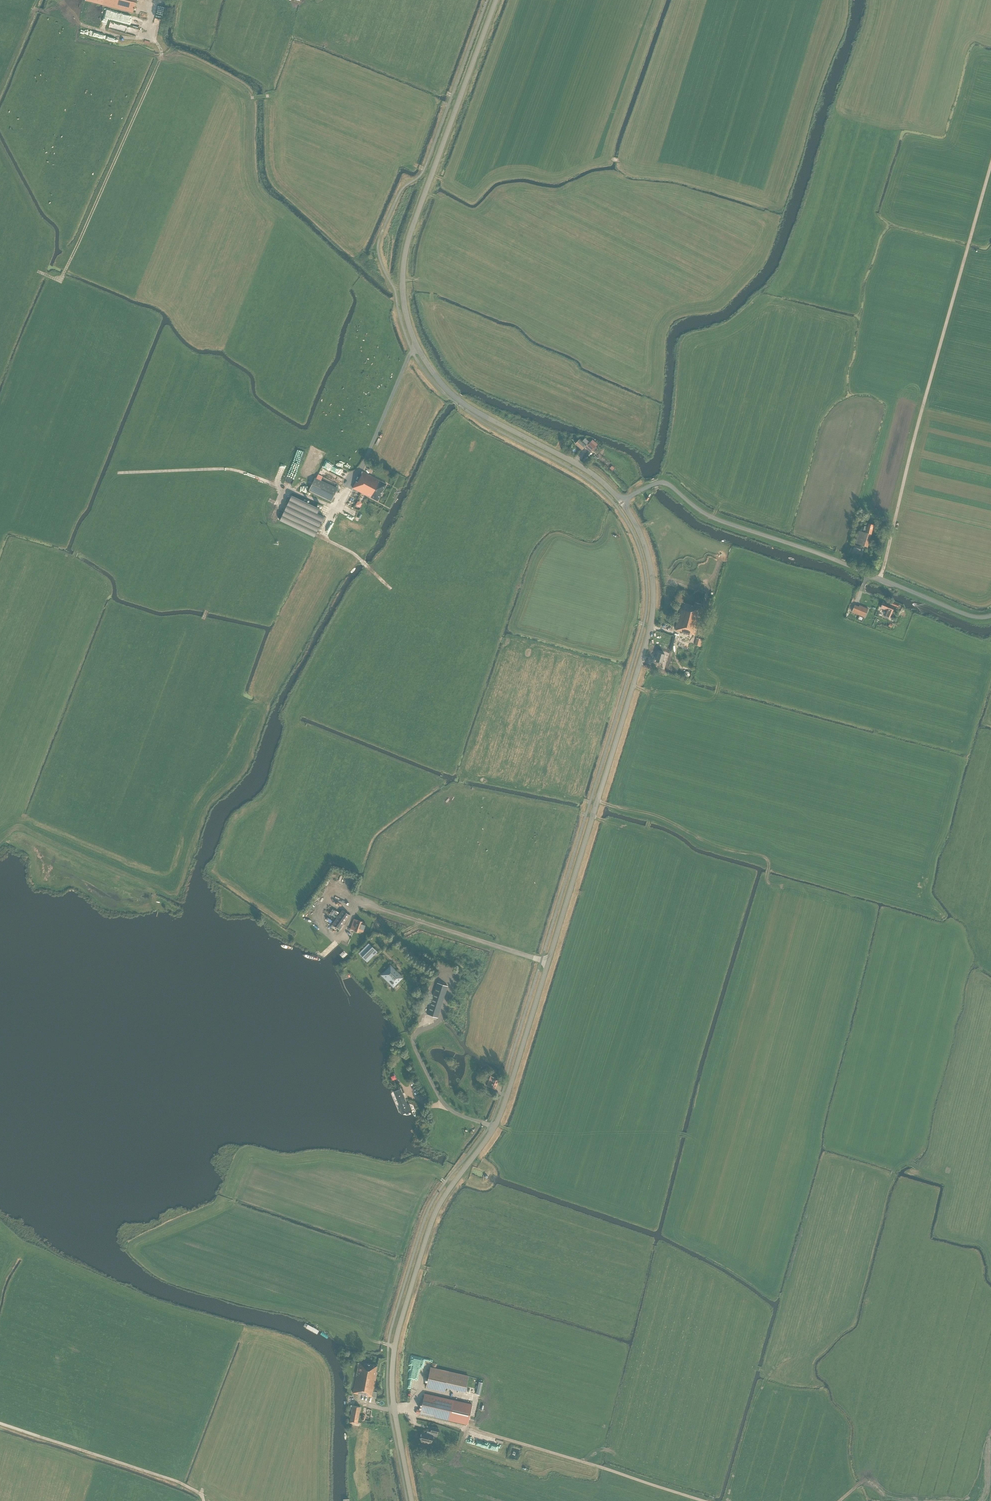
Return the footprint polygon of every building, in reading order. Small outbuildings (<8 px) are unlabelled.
[(85,1),(133,13),(136,0),(86,0),(85,1)] [(576,444),(582,450),(587,445),(583,441),(580,439),(576,444)] [(585,439),(584,439),(583,441),(587,445),(592,450),(596,446),(589,440),(588,442),(585,439)] [(608,466),(610,462),(602,456),(599,459),(608,466)] [(359,476),(352,488),(378,501),(386,484),(362,472),(360,476),(359,476)] [(331,502),(337,488),(315,477),(308,491),(331,502)] [(320,509),(292,496),(280,521),(315,537),(324,517),(317,514),(320,509)] [(872,534),(871,534),(874,525),(869,523),(868,527),(865,526),(864,528),(863,528),(863,529),(864,529),(863,532),(859,531),(855,543),(868,547),(872,534)] [(849,554),(859,557),(862,547),(852,544),(849,554)] [(899,605),(891,601),(890,604),(883,602),(881,608),(887,610),(885,615),(890,617),(894,607),(898,608),(899,605)] [(681,631),(695,635),(701,615),(700,614),(701,611),(699,611),(701,604),(695,602),(694,606),(683,603),(682,609),(681,609),(675,630),(681,631)] [(859,607),(855,605),(852,612),(865,617),(868,609),(860,605),(859,607)] [(665,655),(659,653),(656,661),(663,663),(665,655)] [(350,915),(342,910),(332,924),(340,930),(350,915)] [(363,922),(355,918),(351,929),(355,930),(359,932),(360,930),(363,932),(366,923),(363,922)] [(375,950),(371,946),(360,957),(364,961),(375,950)] [(402,978),(389,965),(379,975),(392,988),(402,978)] [(427,1015),(438,1018),(448,986),(437,983),(427,1015)] [(495,1089),(499,1079),(492,1076),(488,1086),(495,1089)] [(401,1090),(396,1092),(403,1108),(408,1106),(401,1090)] [(305,1323),(302,1328),(317,1336),(320,1331),(305,1323)] [(372,1396),(376,1397),(377,1392),(373,1391),(377,1372),(376,1372),(377,1365),(359,1362),(353,1392),(358,1393),(358,1394),(372,1397),(372,1396)] [(465,1391),(468,1376),(430,1367),(426,1387),(444,1391),(445,1387),(465,1391)] [(433,1417),(449,1420),(454,1400),(424,1393),(420,1414),(433,1417)] [(357,1424),(360,1407),(354,1406),(353,1405),(353,1407),(350,1422),(357,1424)] [(431,1443),(433,1435),(436,1436),(438,1428),(432,1427),(430,1434),(422,1433),(420,1440),(431,1443)]
